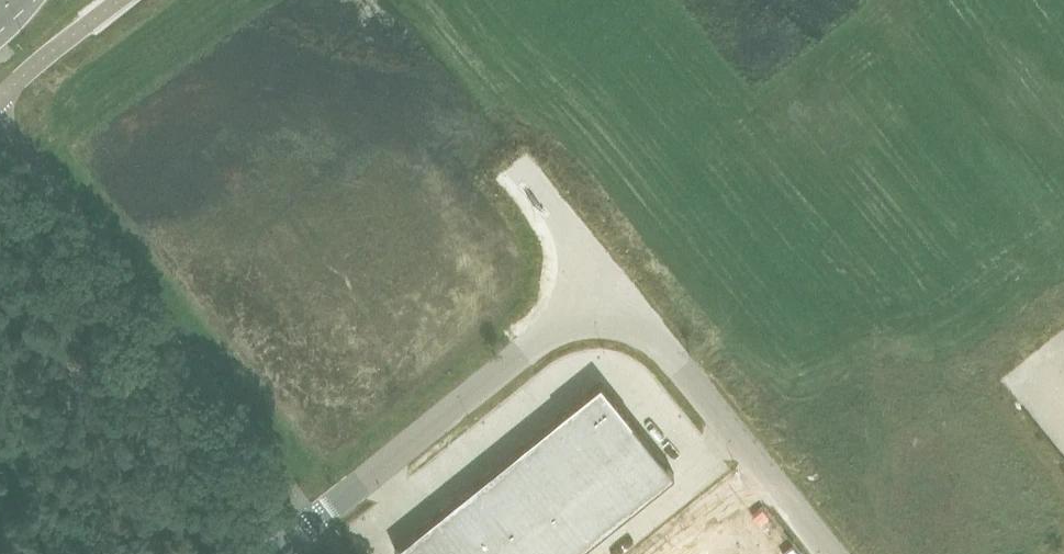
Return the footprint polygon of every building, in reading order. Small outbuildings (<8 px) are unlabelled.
[(390,543),(399,553),(563,553),(669,468),(596,377),(390,543)]
